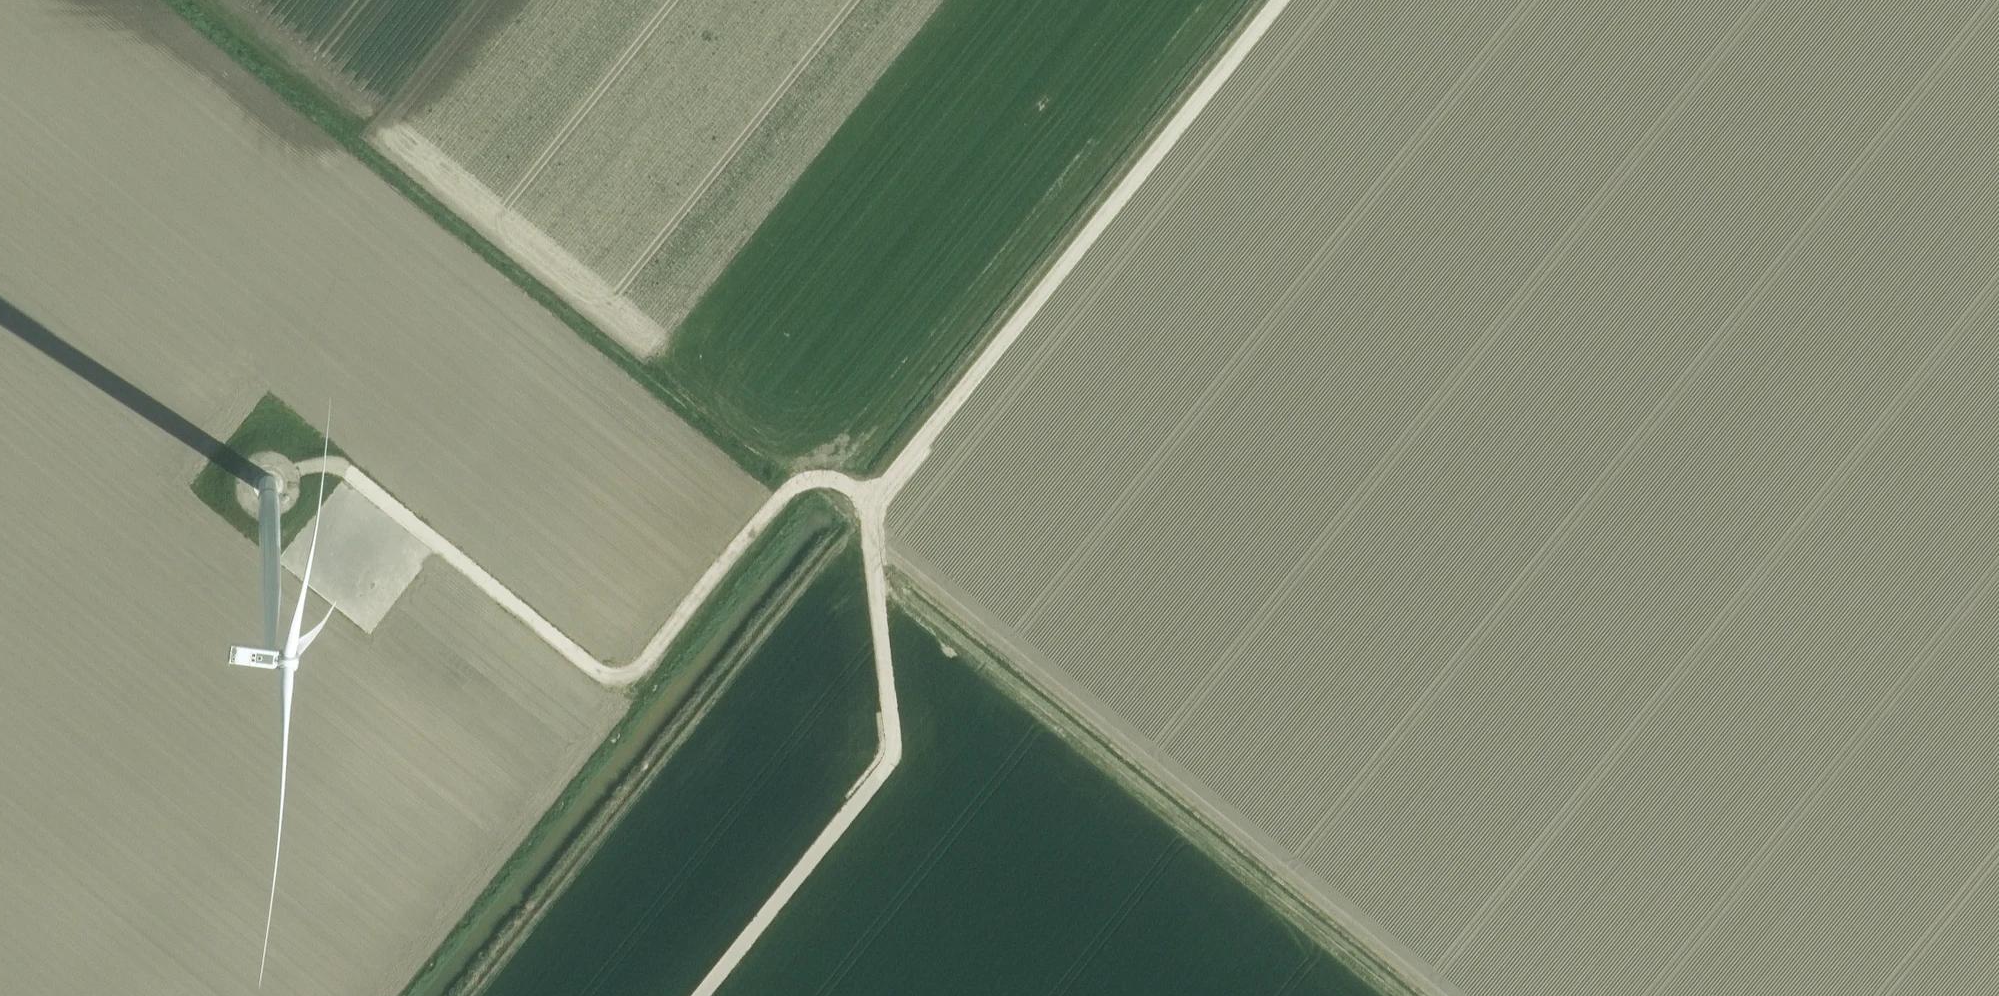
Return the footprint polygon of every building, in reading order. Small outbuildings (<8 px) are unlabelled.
[(278,487),(278,485),(278,483),(277,482),(277,480),(276,479),(274,478),(273,477),(271,476),(270,475),(268,475),(266,475),(265,476),(263,477),(262,478),(260,479),(259,480),(259,482),(258,483),(258,485),(258,487),(259,489),(259,490),(260,492),(262,493),(263,494),(265,495),(266,495),(268,495),(270,495),(271,495),(273,494),(274,493),(276,492),(277,490),(277,489),(278,487)]
